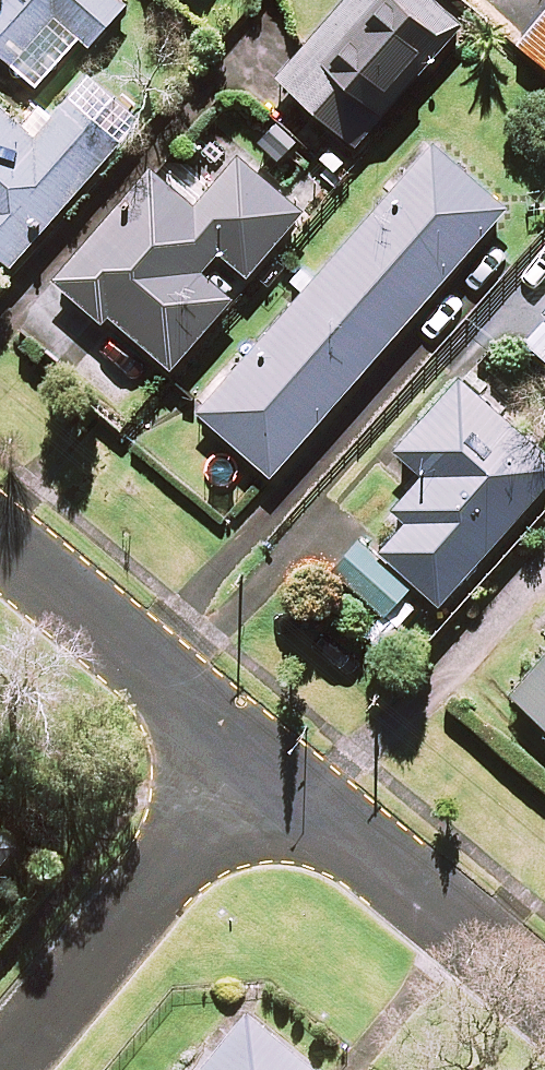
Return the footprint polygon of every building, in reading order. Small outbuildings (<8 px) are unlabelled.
[(122,0),(1,0),(0,1),(0,53),(36,85),(79,36),(89,45),(126,4),(122,0)] [(432,0),(347,0),(279,79),(356,145),(461,25),(432,0)] [(0,106),(0,255),(11,264),(119,139),(70,97),(36,137),(0,106)] [(506,208),(434,144),(199,412),(271,476),(506,208)] [(303,212),(239,155),(195,204),(153,167),(55,278),(102,320),(109,313),(171,368),(236,295),(204,267),(220,250),(247,275),(303,212)] [(529,343),(544,358),(544,325),(529,343)] [(461,379),(399,450),(426,473),(338,573),(385,615),(415,581),(440,603),(544,483),(544,452),(461,379)] [(514,696),(544,723),(544,661),(514,696)] [(0,845),(0,862),(9,852),(0,845)] [(242,1016),(197,1069),(306,1069),(242,1016)]
